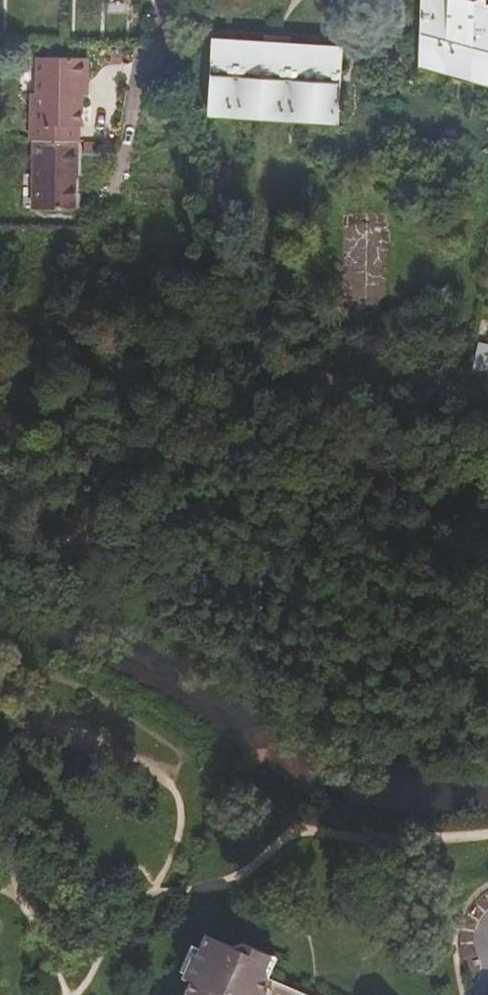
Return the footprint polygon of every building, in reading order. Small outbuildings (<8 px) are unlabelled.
[(466,0),(420,0),(418,68),(487,87),(487,6),(466,0)] [(343,48),(212,44),(211,112),(341,116),(342,113),(346,114),(346,103),(342,103),(343,48)] [(30,214),(73,214),(74,144),(75,129),(80,129),(81,99),(81,84),(86,84),(86,61),(35,61),(34,96),(29,96),(27,143),(29,143),(30,214)] [(344,309),(390,310),(393,214),(346,213),(344,309)] [(260,968),(258,971),(253,966),(260,945),(233,932),(224,938),(198,926),(192,939),(189,949),(183,947),(177,967),(182,971),(178,982),(185,984),(180,994),(324,994),(260,968)] [(189,949),(192,939),(184,937),(173,963),(177,967),(183,947),(189,949)] [(258,971),(260,968),(268,949),(260,945),(253,966),(258,971)] [(178,982),(173,994),(180,994),(185,984),(178,982)]
